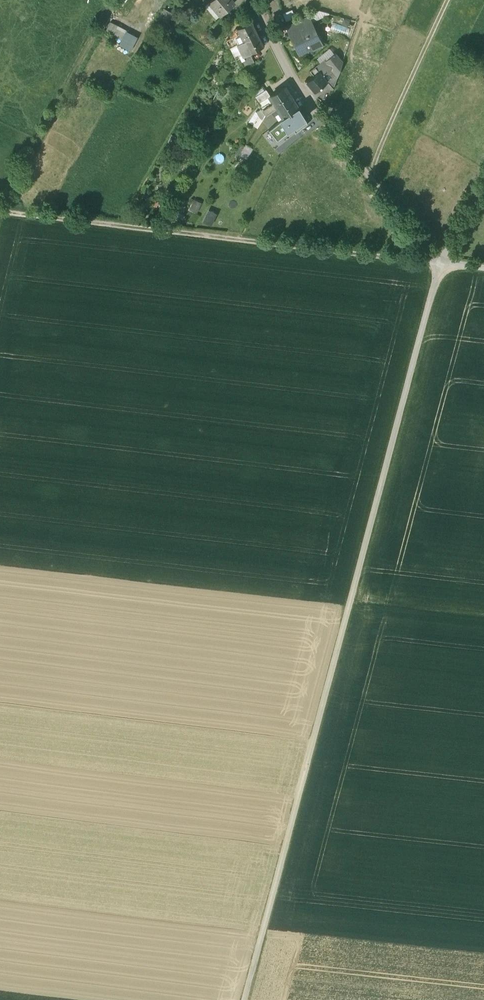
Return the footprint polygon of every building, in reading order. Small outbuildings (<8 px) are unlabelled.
[(232,0),(210,0),(209,1),(209,2),(220,14),(234,3),(232,0)] [(220,14),(209,2),(206,5),(205,5),(216,18),(220,14)] [(171,14),(163,10),(158,20),(166,24),(171,14)] [(308,15),(292,23),(296,31),(294,36),(293,37),(295,42),(294,44),(298,51),(300,52),(308,48),(312,49),(318,46),(314,40),(319,38),(314,27),(308,15)] [(222,16),(211,25),(216,30),(227,21),(222,16)] [(251,20),(237,28),(234,30),(236,34),(239,33),(243,40),(257,33),(251,20)] [(121,38),(119,44),(131,50),(139,34),(110,21),(106,31),(121,38)] [(262,30),(257,33),(263,45),(269,43),(262,30)] [(236,34),(226,39),(230,47),(237,43),(243,40),(239,33),(236,34)] [(243,40),(237,43),(243,56),(263,45),(257,33),(243,40)] [(334,53),(326,58),(331,63),(320,72),(327,81),(333,88),(342,62),(334,53)] [(251,55),(240,61),(243,67),(254,61),(251,55)] [(326,58),(310,71),(314,75),(307,81),(315,91),(327,81),(320,72),(331,63),(326,58)] [(228,72),(223,68),(216,78),(222,82),(228,72)] [(257,103),(270,95),(255,72),(247,87),(257,103)] [(292,97),(285,86),(270,95),(275,104),(277,106),(292,97)] [(292,97),(277,106),(277,107),(280,111),(284,117),(299,108),(292,97)] [(271,107),(269,104),(263,108),(266,113),(277,106),(275,104),(271,107)] [(284,117),(269,129),(277,140),(292,128),(305,118),(299,108),(284,117)] [(292,128),(295,133),(308,124),(305,118),(292,128)] [(246,144),(236,159),(246,165),(256,150),(246,144)] [(193,199),(190,209),(197,211),(200,202),(193,199)] [(212,225),(218,213),(208,209),(203,221),(212,225)]
